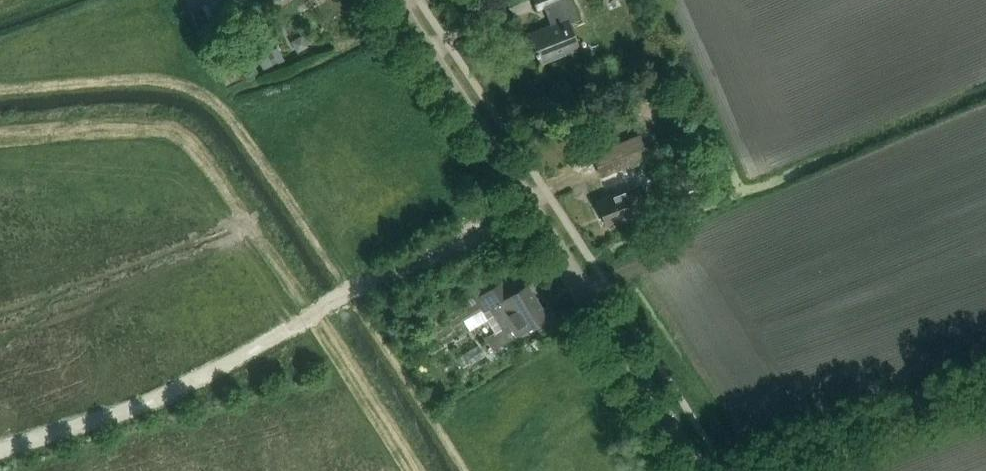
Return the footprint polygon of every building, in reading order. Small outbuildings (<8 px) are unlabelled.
[(544,8),(551,25),(529,33),(541,63),(579,48),(568,19),(577,15),(579,19),(580,19),(573,0),(532,0),(537,11),(544,8)] [(302,36),(291,42),(298,53),(309,47),(302,36)] [(268,56),(272,63),(277,61),(273,54),(268,56)] [(272,63),(268,56),(259,61),(263,69),(272,64),(272,63)] [(646,197),(640,183),(632,165),(648,158),(639,135),(593,154),(606,187),(621,181),(617,171),(619,171),(627,190),(625,191),(624,190),(596,201),(606,226),(635,214),(630,203),(646,197)] [(527,285),(509,296),(501,283),(474,299),(495,332),(491,335),(498,347),(509,340),(502,328),(509,324),(515,335),(547,316),(527,285)] [(467,350),(480,343),(462,306),(435,319),(445,341),(459,334),(467,350)] [(484,342),(465,353),(472,365),(491,354),(484,342)]
